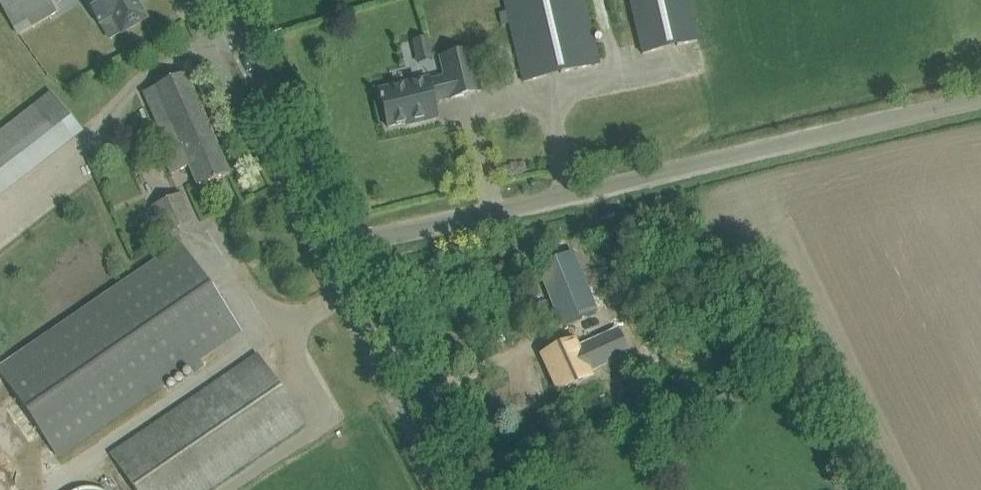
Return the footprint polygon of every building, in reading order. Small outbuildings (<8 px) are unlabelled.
[(7,13),(20,34),(60,10),(54,0),(0,0),(0,2),(7,13)] [(93,13),(106,5),(122,32),(147,17),(137,0),(85,0),(93,13)] [(519,62),(524,83),(600,65),(586,0),(505,0),(519,62)] [(639,36),(643,55),(699,42),(689,0),(631,0),(639,36)] [(408,126),(409,125),(408,122),(419,119),(419,123),(438,119),(434,102),(451,98),(451,100),(481,92),(472,50),(441,57),(446,78),(430,82),(429,79),(380,90),(382,100),(380,100),(381,103),(383,103),(389,128),(407,123),(408,126)] [(186,73),(168,81),(144,92),(172,157),(166,159),(172,174),(190,166),(199,188),(231,174),(186,73)] [(52,91),(35,105),(67,146),(84,133),(52,91)] [(167,199),(152,206),(165,235),(180,229),(167,199)] [(56,456),(241,330),(183,245),(0,371),(0,373),(56,456)] [(573,253),(539,265),(546,284),(561,325),(595,312),(612,306),(611,301),(597,264),(579,270),(573,253)] [(561,389),(579,381),(589,376),(586,370),(627,350),(618,331),(577,350),(574,342),(545,355),(561,389)] [(241,365),(110,454),(135,489),(207,489),(305,424),(258,354),(241,365)]
